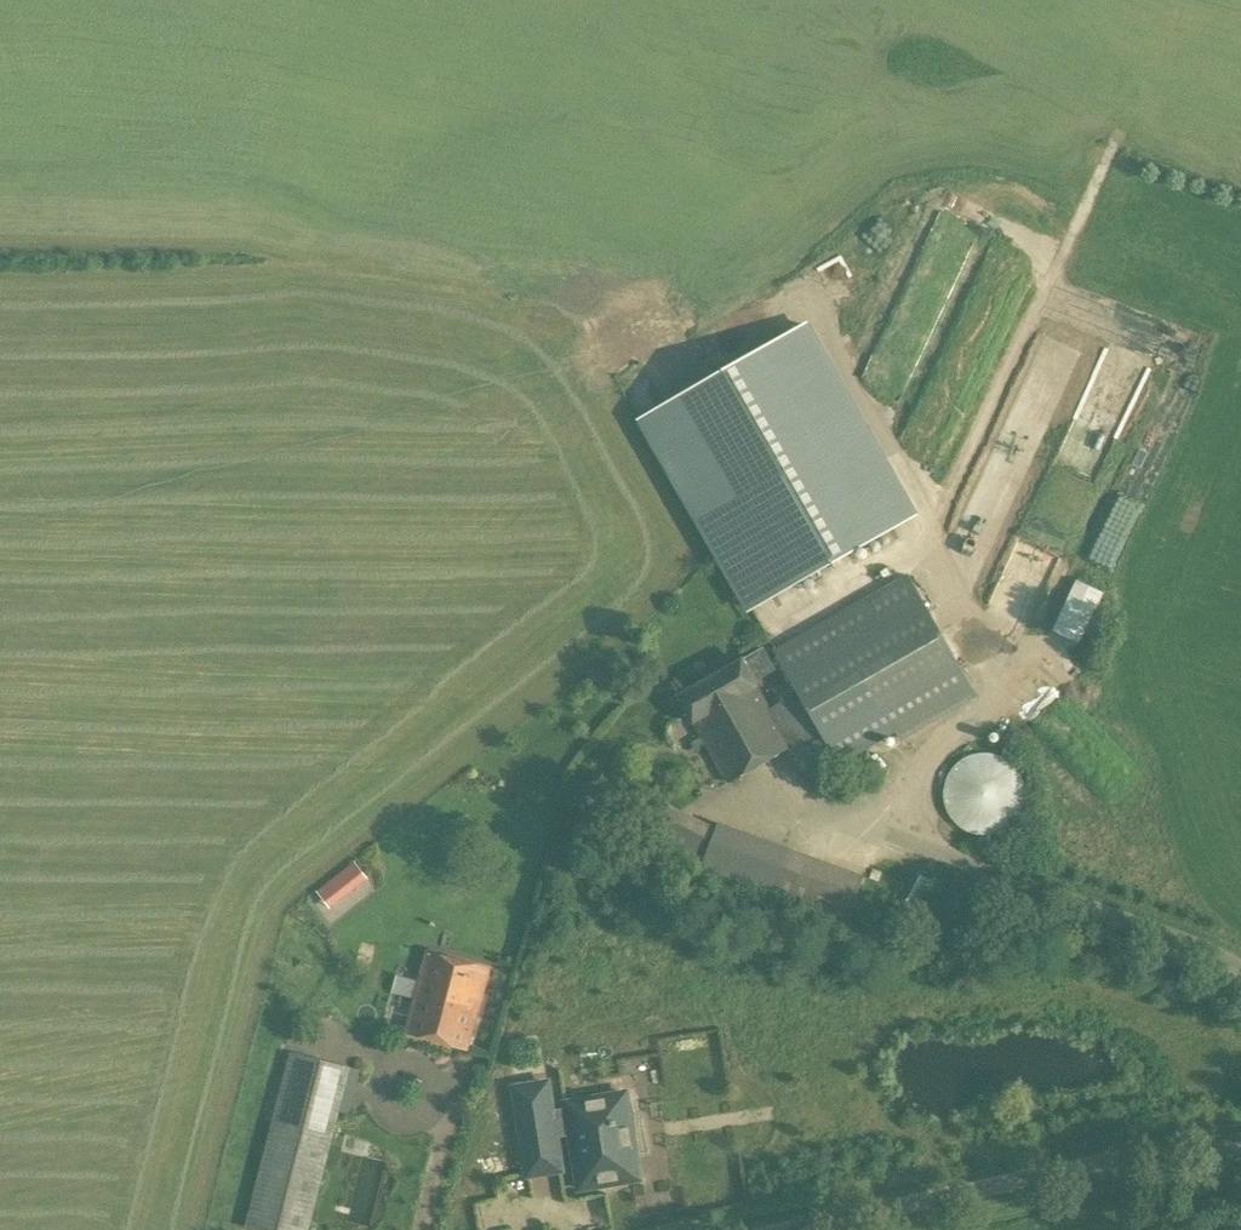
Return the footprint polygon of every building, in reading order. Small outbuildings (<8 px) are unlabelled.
[(808,321),(635,420),(747,613),(919,515),(808,321)] [(908,573),(774,651),(790,680),(779,686),(785,698),(770,707),(755,680),(775,669),(763,648),(678,695),(702,736),(691,743),(694,748),(705,741),(728,782),(788,748),(813,790),(834,778),(829,770),(895,732),(900,741),(977,697),(959,663),(908,573)] [(1081,641),(1103,591),(1076,579),(1054,629),(1081,641)] [(944,786),(944,798),(947,810),(953,820),(962,828),(973,833),(985,835),(997,833),(1008,828),(1017,820),(1023,809),(1026,797),(1025,785),(1020,774),(1013,764),(1003,757),(991,753),(978,753),(966,757),(956,764),(949,774),(944,786)] [(846,907),(859,872),(727,824),(714,859),(846,907)] [(357,861),(316,886),(327,905),(369,880),(357,861)] [(473,1026),(488,970),(428,951),(406,1032),(467,1049),(473,1026)] [(341,1079),(344,1069),(286,1054),(242,1228),(250,1229),(303,1229),(341,1079)] [(631,1069),(638,1088),(651,1084),(644,1064),(631,1069)] [(550,1079),(511,1085),(521,1148),(560,1142),(559,1137),(573,1135),(581,1185),(636,1177),(632,1153),(648,1150),(643,1118),(627,1120),(623,1096),(567,1105),(568,1111),(556,1113),(550,1079)] [(537,1174),(537,1193),(564,1193),(564,1174),(537,1174)]
